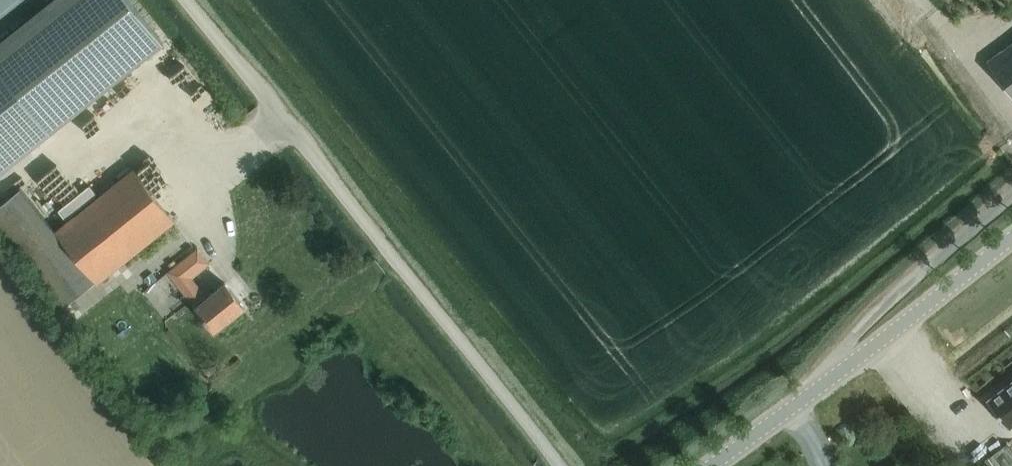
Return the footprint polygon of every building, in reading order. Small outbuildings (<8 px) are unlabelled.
[(0,44),(0,172),(162,43),(128,0),(55,0),(0,44)] [(22,0),(0,0),(0,17),(22,0)] [(988,61),(1011,93),(1011,42),(988,61)] [(96,282),(174,220),(133,168),(55,231),(58,235),(95,281),(96,282)] [(58,235),(19,188),(0,203),(0,228),(25,260),(64,307),(95,281),(83,267),(58,235)] [(205,297),(189,277),(208,262),(196,248),(167,272),(215,331),(244,307),(224,282),(205,297)] [(987,400),(1008,428),(1011,425),(1011,381),(987,400)]
